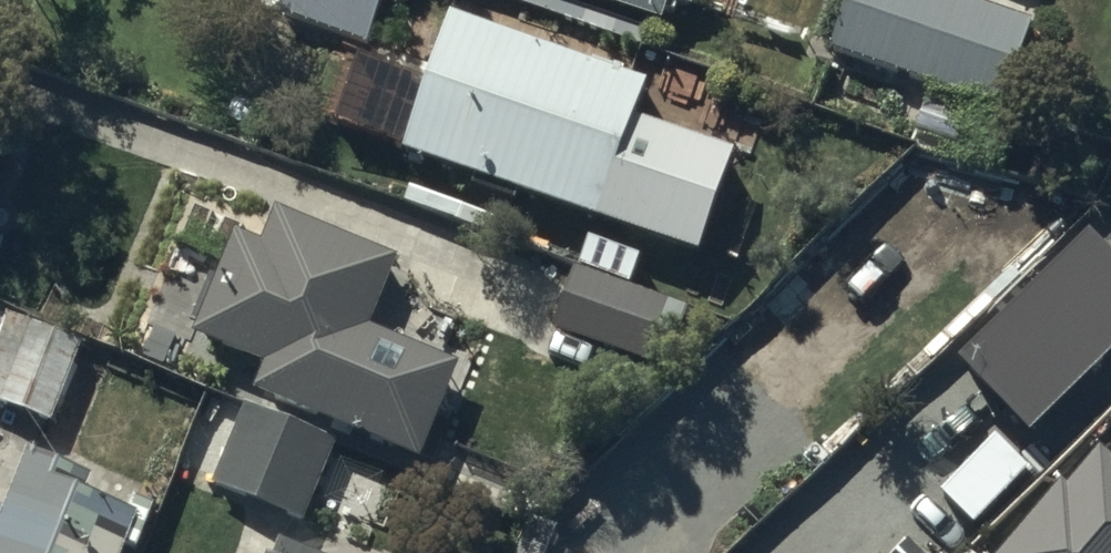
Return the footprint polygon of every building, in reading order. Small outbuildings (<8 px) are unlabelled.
[(278,9),(367,37),(379,0),(281,0),(278,9)] [(657,16),(663,0),(612,0),(657,16)] [(1032,16),(987,0),(842,0),(827,44),(1000,105),(1032,16)] [(644,67),(446,1),(399,142),(697,242),(731,140),(631,107),(644,67)] [(232,221),(190,327),(261,356),(249,386),(419,454),(459,355),(369,319),(398,246),(274,196),(260,232),(232,221)] [(699,305),(570,258),(545,327),(674,373),(699,305)] [(0,328),(0,397),(51,417),(79,347),(5,317),(0,328)] [(242,397),(206,477),(300,518),(336,438),(242,397)] [(0,518),(0,552),(122,552),(128,540),(137,544),(158,494),(32,441),(0,518)] [(1109,457),(1094,444),(1064,477),(1060,474),(992,552),(1110,552),(1110,455),(1109,457)]
